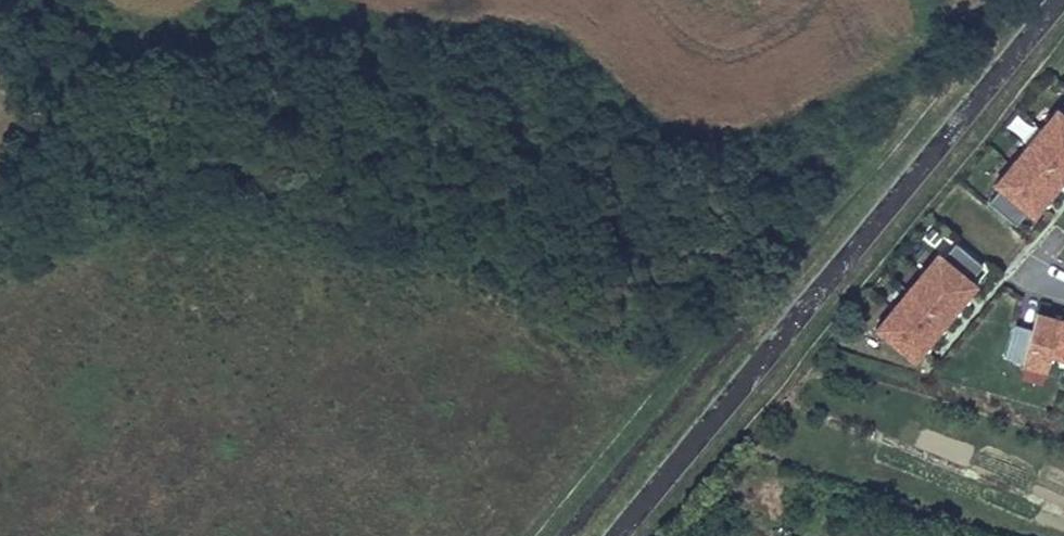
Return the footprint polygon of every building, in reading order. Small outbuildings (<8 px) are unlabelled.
[(1063,178),(1063,114),(1057,108),(994,183),(1033,215),(1063,178)] [(914,359),(976,284),(937,252),(875,327),(914,359)] [(1036,312),(1031,328),(1014,323),(1004,357),(1046,369),(1050,355),(1063,359),(1063,320),(1036,312)]
